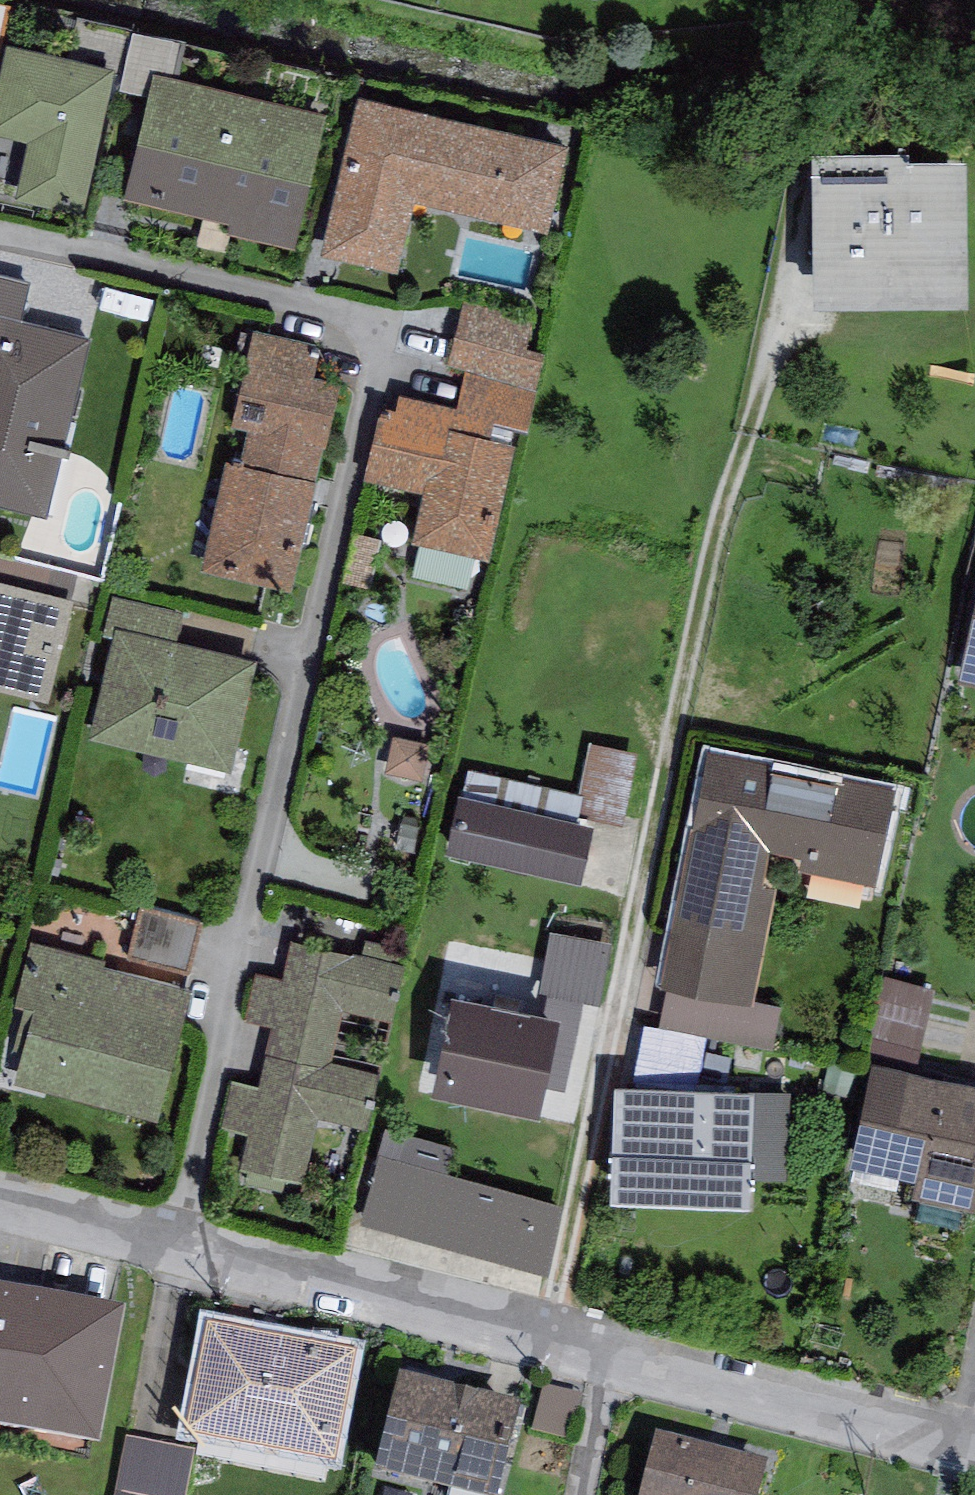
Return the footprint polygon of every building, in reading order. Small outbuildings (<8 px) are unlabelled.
[(4,33),(0,52),(0,125),(26,131),(13,189),(81,205),(115,59),(4,33)] [(325,106),(152,68),(125,188),(230,211),(226,225),(294,240),(298,226),(325,106)] [(569,133),(359,83),(319,249),(396,267),(414,193),(547,225),(569,133)] [(906,134),(811,134),(812,286),(968,285),(967,142),(906,142),(906,134)] [(0,270),(0,309),(20,314),(29,277),(0,270)] [(532,313),(462,297),(448,361),(464,364),(536,380),(544,341),(527,337),(532,313)] [(44,511),(92,333),(20,314),(0,309),(0,499),(44,511)] [(311,337),(252,324),(231,417),(247,421),(239,455),(317,472),(338,375),(313,370),(317,349),(308,347),(311,337)] [(536,380),(464,364),(456,401),(399,388),(396,406),(490,426),(493,413),(527,420),(536,380)] [(396,406),(380,402),(364,471),(423,484),(412,534),(489,551),(515,432),(490,426),(396,406)] [(239,455),(226,451),(200,564),(290,585),(317,472),(239,455)] [(0,570),(0,681),(48,693),(74,588),(0,570)] [(955,674),(974,679),(974,587),(955,674)] [(104,625),(113,628),(116,618),(177,632),(184,606),(112,589),(104,625)] [(177,632),(116,618),(113,628),(89,732),(231,764),(257,651),(177,632)] [(638,747),(590,736),(573,809),(594,814),(622,820),(638,747)] [(894,780),(708,745),(661,977),(667,979),(752,997),(753,993),(776,882),(761,877),(767,841),(801,847),(797,862),(874,878),(894,780)] [(459,785),(446,843),(582,872),(594,814),(573,809),(459,785)] [(200,915),(141,900),(128,950),(188,965),(200,915)] [(611,936),(550,925),(538,987),(549,988),(583,995),(599,998),(611,936)] [(106,953),(30,934),(16,995),(35,998),(14,1078),(156,1112),(191,981),(103,961),(106,953)] [(404,960),(290,934),(281,974),(254,968),(243,1014),(271,1020),(265,1046),(327,1060),(328,1056),(340,1004),(391,1015),(404,960)] [(895,976),(884,1035),(932,1044),(943,985),(895,976)] [(450,978),(430,1079),(540,1101),(545,1082),(560,1000),(547,997),(450,978)] [(782,999),(753,993),(752,997),(667,979),(656,1019),(705,1029),(772,1041),(782,999)] [(549,988),(547,997),(560,1000),(545,1082),(566,1086),(583,995),(549,988)] [(656,1019),(642,1017),(632,1073),(697,1076),(705,1029),(656,1019)] [(327,1060),(265,1046),(257,1080),(233,1074),(221,1121),(247,1127),(238,1161),(301,1176),(317,1111),(366,1123),(379,1068),(328,1056),(327,1060)] [(872,1053),(849,1155),(858,1157),(915,1169),(910,1189),(974,1203),(974,1076),(872,1053)] [(615,1072),(611,1180),(749,1186),(750,1171),(753,1083),(754,1078),(697,1076),(632,1073),(615,1072)] [(789,1084),(753,1083),(750,1171),(787,1173),(789,1084)] [(451,1141),(384,1123),(359,1218),(546,1267),(564,1196),(445,1165),(451,1141)] [(0,1280),(0,1422),(99,1441),(125,1303),(0,1280)] [(355,1349),(206,1321),(181,1435),(333,1460),(355,1349)] [(523,1399),(398,1370),(376,1465),(501,1494),(523,1399)] [(638,1494),(758,1494),(767,1459),(655,1431),(638,1494)] [(124,1440),(114,1494),(181,1494),(189,1452),(124,1440)]
